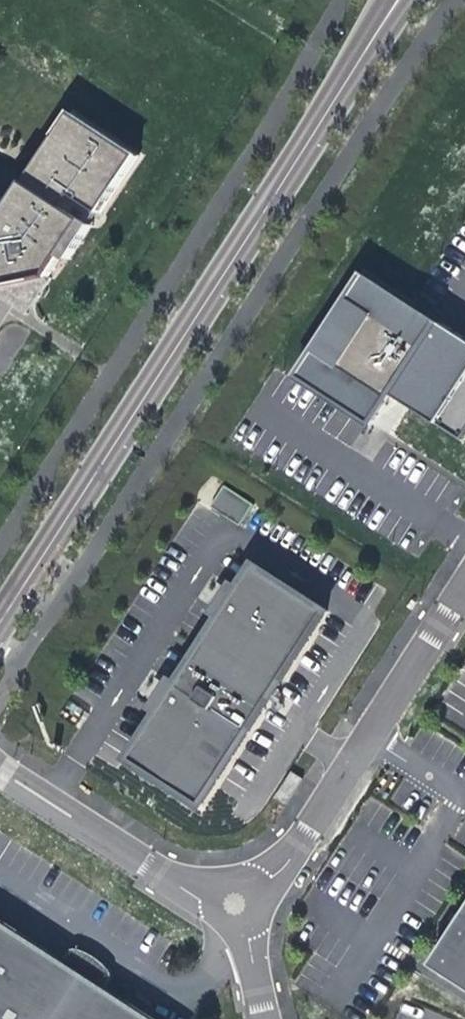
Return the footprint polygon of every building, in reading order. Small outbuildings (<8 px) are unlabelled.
[(28,315),(51,279),(49,277),(64,255),(71,259),(93,226),(86,222),(75,214),(101,213),(137,158),(72,114),(16,199),(0,189),(0,298),(28,315)] [(363,268),(294,375),(373,425),(391,395),(399,400),(464,444),(464,333),(415,301),(363,268)] [(223,485),(210,507),(240,526),(254,505),(223,485)] [(130,759),(202,805),(327,611),(255,565),(239,590),(232,586),(217,610),(223,614),(177,686),(171,682),(155,706),(161,710),(130,759)] [(249,827),(232,836),(238,846),(255,836),(249,827)] [(433,964),(464,985),(464,914),(433,964)] [(0,916),(0,1018),(155,1018),(107,987),(64,958),(0,916)] [(66,954),(64,958),(107,987),(109,983),(112,975),(111,972),(104,964),(97,958),(89,953),(81,950),(75,949),(71,950),(66,954)]
